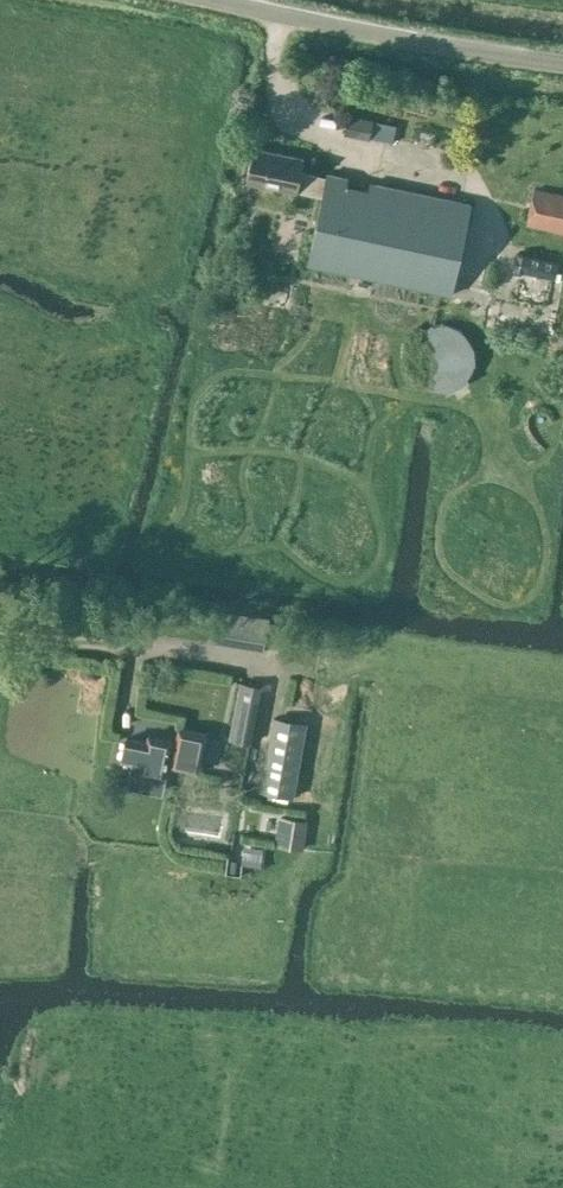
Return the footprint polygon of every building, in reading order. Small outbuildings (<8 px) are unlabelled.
[(345,134),(396,143),(399,124),(348,115),(345,134)] [(304,157),(253,146),(247,180),(297,191),(323,195),(308,263),(451,293),(471,204),(328,174),(327,177),(301,171),(304,157)] [(529,226),(562,232),(562,197),(535,192),(529,226)] [(544,330),(560,257),(506,245),(489,318),(544,330)] [(427,329),(414,341),(410,360),(416,376),(431,388),(450,389),(465,380),(475,364),(473,345),(461,331),(444,324),(427,329)] [(287,623),(268,621),(269,617),(220,608),(215,639),(264,647),(264,646),(284,648),(287,623)] [(230,739),(252,742),(263,685),(241,681),(230,739)] [(263,793),(293,798),(305,725),(279,720),(275,747),(271,747),(263,793)] [(207,736),(180,729),(177,742),(150,735),(148,742),(127,737),(122,759),(143,764),(141,771),(144,772),(142,779),(161,784),(163,776),(164,776),(166,765),(199,773),(207,736)] [(276,845),(305,849),(309,820),(279,817),(276,845)]
